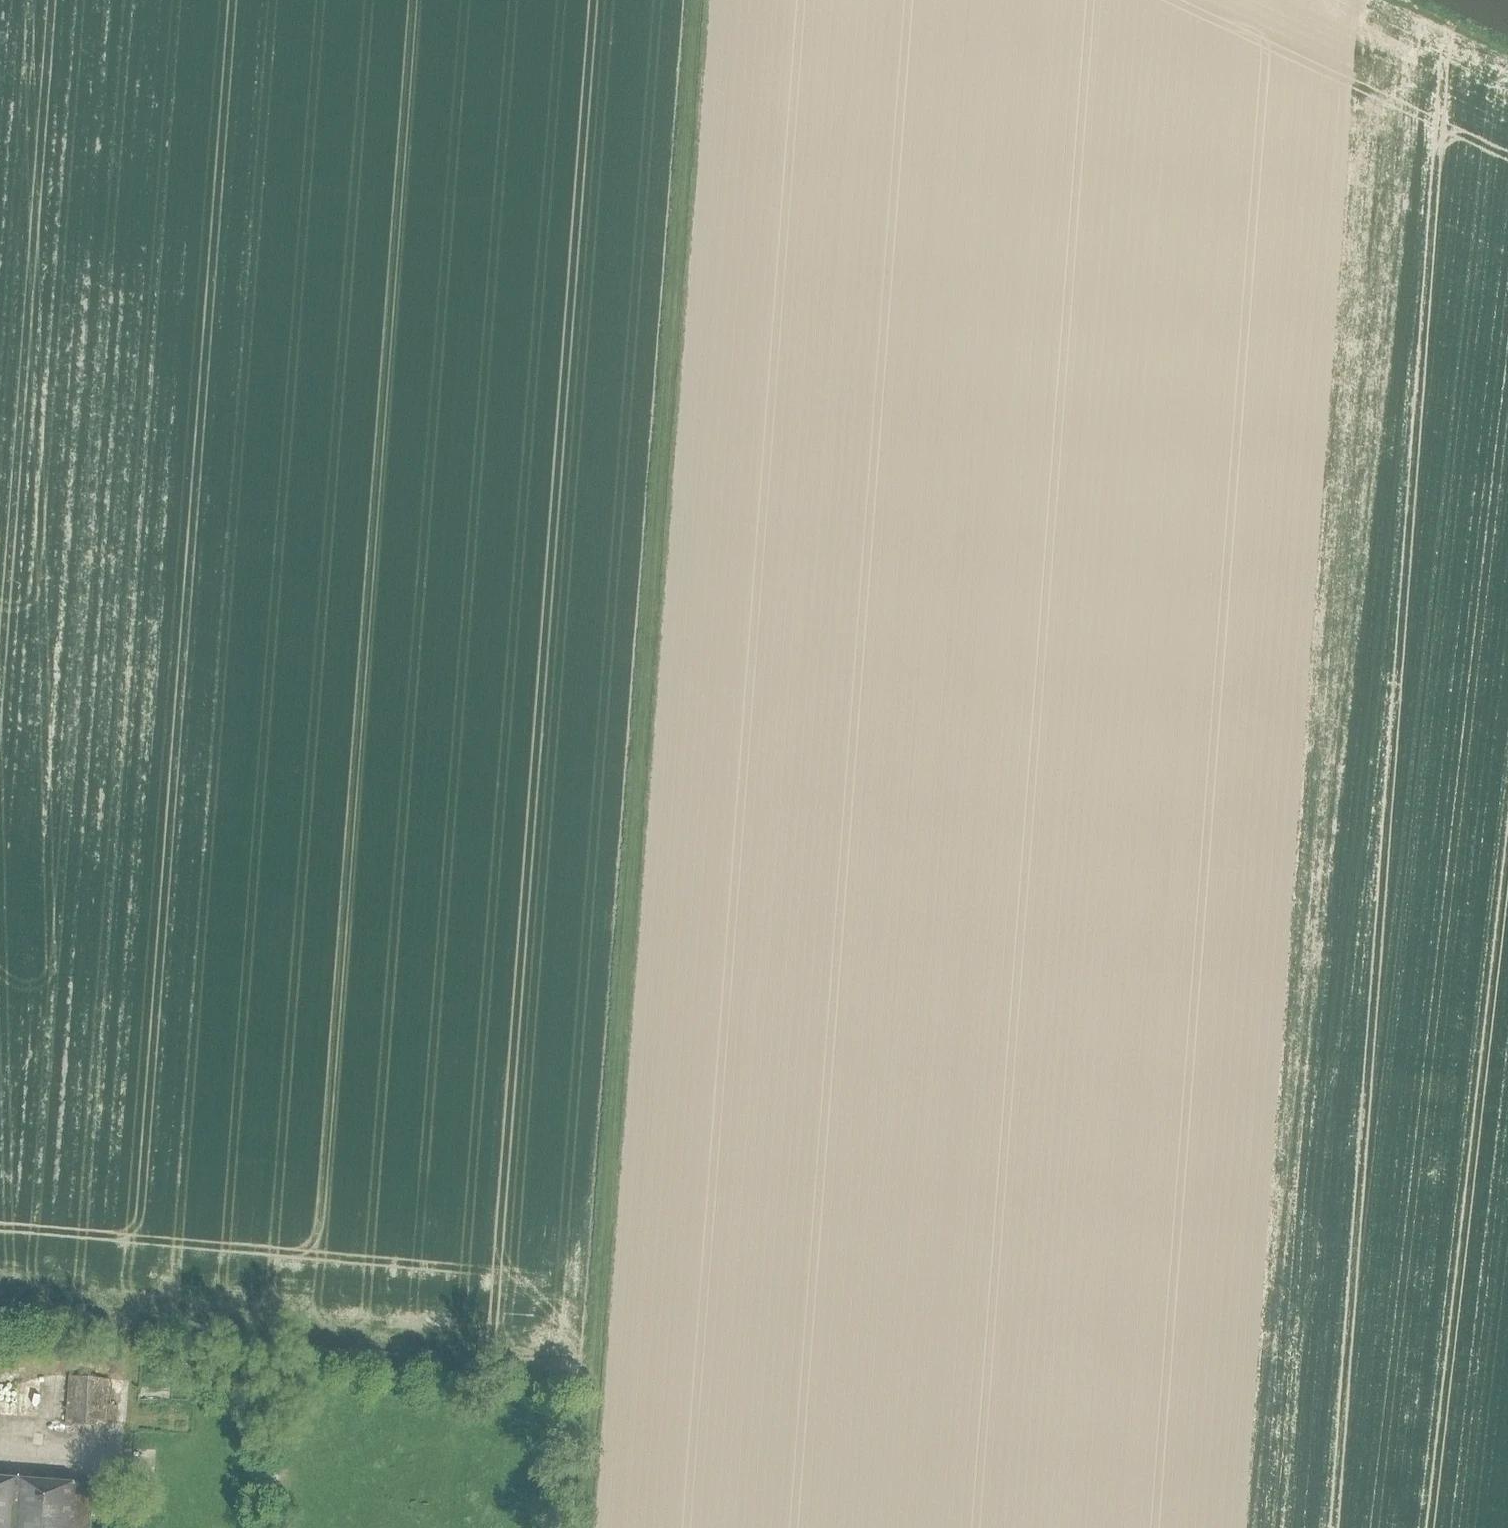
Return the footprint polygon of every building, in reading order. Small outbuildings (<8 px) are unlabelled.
[(109,1423),(112,1380),(70,1377),(66,1426),(100,1429),(101,1422),(109,1423)] [(91,1517),(98,1518),(99,1502),(92,1501),(93,1484),(0,1477),(0,1527),(90,1527),(91,1517)]
